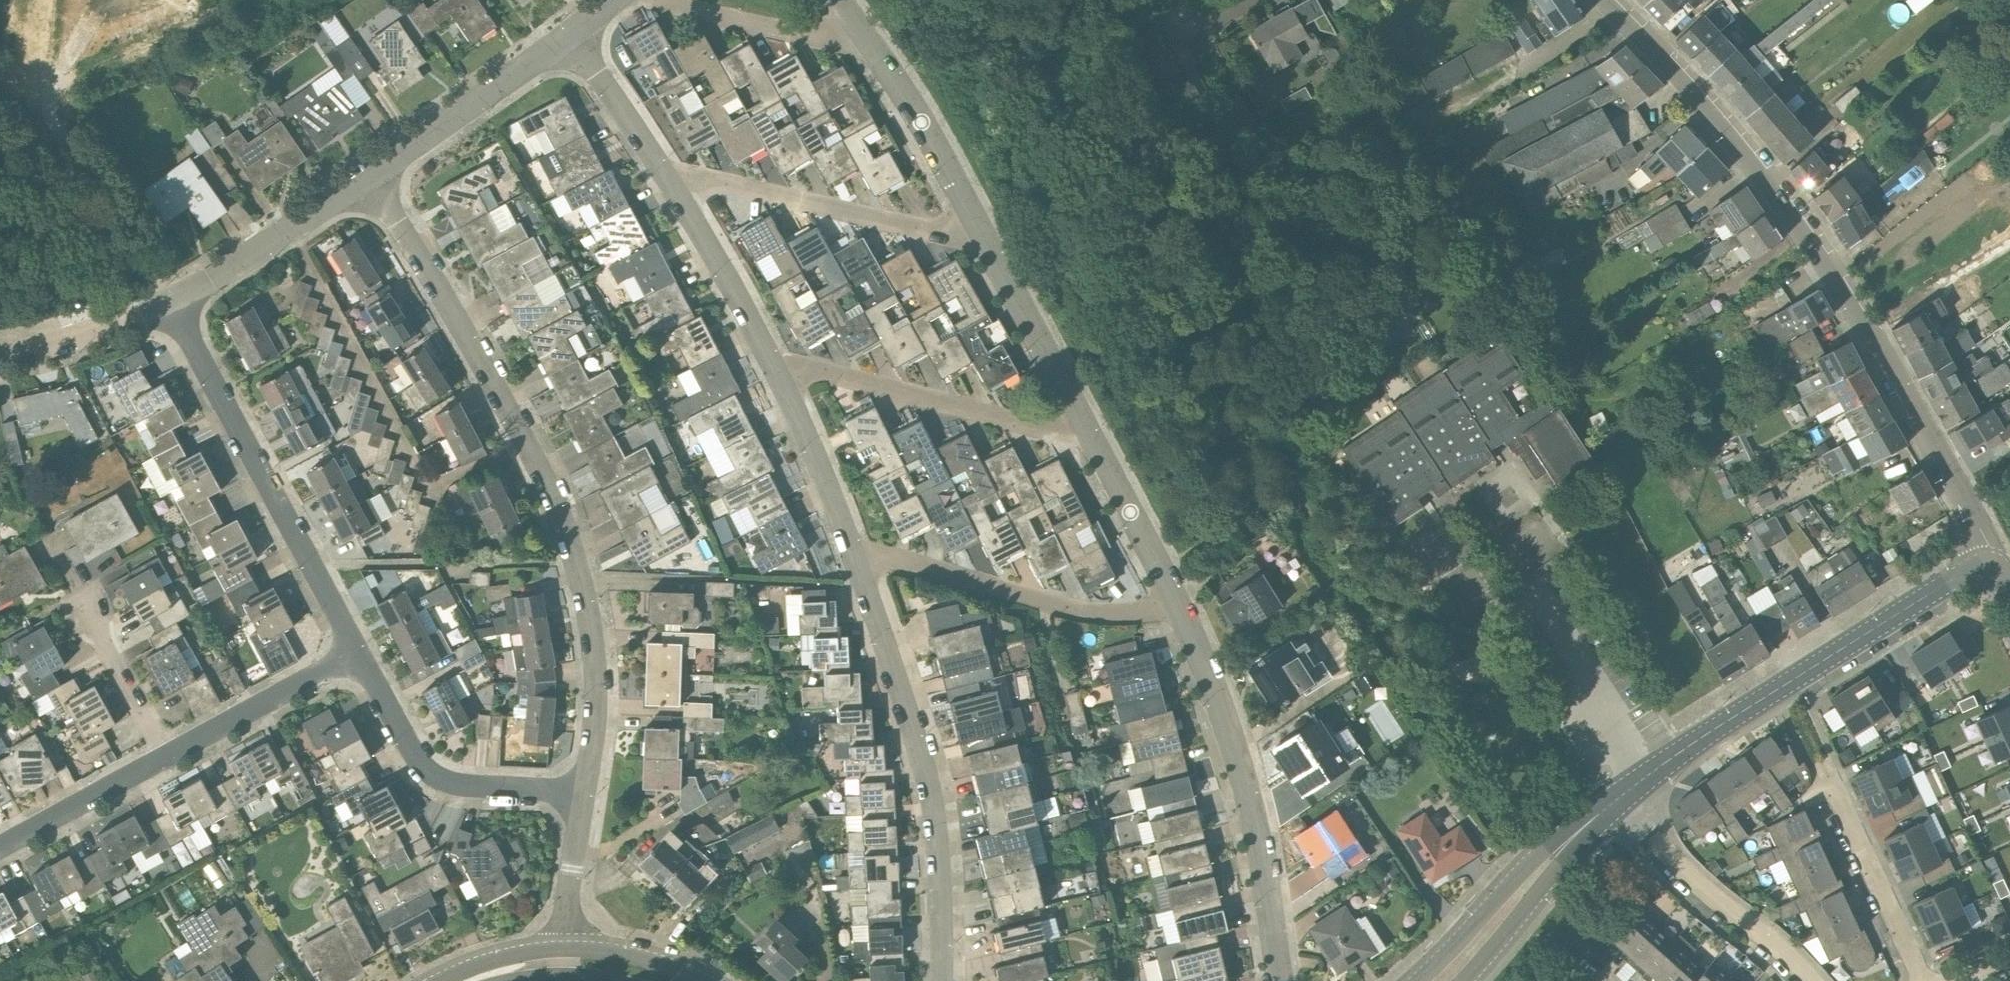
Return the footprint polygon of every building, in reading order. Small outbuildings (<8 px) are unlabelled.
[(409,13),(425,36),(440,26),(439,24),(452,15),(472,44),(498,27),(479,0),(440,0),(429,8),(424,2),(409,13)] [(1324,13),(1316,0),(1307,0),(1293,8),(1250,32),(1259,49),(1273,73),(1304,57),(1289,33),(1324,13)] [(1555,36),(1585,16),(1575,0),(1530,0),(1543,20),(1536,25),(1546,40),(1554,35),(1555,36)] [(1662,24),(1669,30),(1695,6),(1696,7),(1704,0),(1644,0),(1640,3),(1661,26),(1662,24)] [(1723,0),(1722,0),(1703,14),(1677,39),(1675,41),(1692,58),(1718,34),(1720,31),(1721,32),(1722,33),(1740,20),(1723,0)] [(1709,76),(1735,51),(1740,56),(1746,62),(1825,0),(1812,0),(1755,46),(1753,44),(1742,54),(1722,33),(1721,32),(1718,34),(1692,58),(1709,76)] [(1746,119),(1774,95),(1770,90),(1782,79),(1777,73),(1788,65),(1790,59),(1778,44),(1832,0),(1825,0),(1746,62),(1740,56),(1735,51),(1709,76),(1746,119)] [(1917,14),(1935,0),(1907,0),(1907,1),(1917,14)] [(1503,17),(1528,53),(1543,44),(1535,32),(1534,33),(1516,8),(1503,17)] [(386,65),(379,70),(397,96),(423,78),(415,65),(424,60),(417,50),(419,49),(399,20),(370,40),(386,65)] [(1986,37),(1973,20),(1966,25),(1979,43),(1986,37)] [(657,22),(627,39),(643,68),(657,60),(673,87),(688,79),(673,50),(657,22)] [(1493,36),(1505,59),(1515,54),(1503,30),(1493,36)] [(704,33),(673,50),(688,79),(692,86),(693,86),(694,88),(693,88),(696,92),(711,83),(716,92),(700,101),(703,106),(703,107),(704,106),(720,98),(734,90),(720,61),(704,33)] [(337,46),(355,73),(360,80),(374,70),(351,36),(337,46)] [(1495,64),(1505,59),(1493,36),(1483,42),(1495,64)] [(326,53),(337,46),(331,38),(321,45),(326,53)] [(1486,69),(1495,64),(1483,42),(1474,47),(1486,69)] [(751,81),(762,101),(767,109),(782,101),(766,72),(750,44),(720,61),(734,90),(735,90),(736,90),(751,81)] [(1501,117),(1510,136),(1535,123),(1611,83),(1615,87),(1644,65),(1625,45),(1624,46),(1595,68),(1501,117)] [(326,53),(343,78),(345,80),(355,73),(337,46),(326,53)] [(1476,75),(1486,69),(1474,47),(1464,53),(1476,75)] [(1466,80),(1476,75),(1464,53),(1455,58),(1466,80)] [(797,92),(809,112),(813,120),(828,112),(813,83),(797,55),(766,72),(782,101),(782,100),(797,92)] [(1457,85),(1466,80),(1455,58),(1445,64),(1457,85)] [(1447,90),(1457,85),(1445,64),(1436,70),(1447,90)] [(844,103),(859,130),(858,130),(859,132),(874,123),(878,130),(879,129),(843,65),(813,83),(828,112),(829,111),(844,103)] [(1514,204),(1614,152),(1651,132),(1635,106),(1663,86),(1644,65),(1615,87),(1611,83),(1535,123),(1510,136),(1482,150),(1490,167),(1493,166),(1514,204)] [(1437,96),(1447,90),(1436,70),(1426,75),(1437,96)] [(193,81),(179,75),(173,89),(188,95),(193,81)] [(1428,101),(1437,96),(1426,75),(1417,81),(1428,101)] [(1418,106),(1428,101),(1417,81),(1407,86),(1418,106)] [(334,139),(329,132),(335,128),(340,135),(364,118),(348,95),(339,82),(319,96),(311,85),(281,106),(288,117),(295,113),(320,149),(334,139)] [(1843,113),(1864,96),(1856,86),(1835,102),(1843,113)] [(689,115),(677,94),(673,97),(668,89),(658,95),(654,88),(652,89),(656,96),(689,153),(719,136),(704,106),(703,107),(703,106),(689,115)] [(736,90),(735,90),(734,90),(720,98),(704,106),(719,136),(736,164),(766,147),(750,119),(747,113),(733,121),(724,105),(740,96),(736,90)] [(1774,95),(1746,119),(1765,140),(1794,115),(1775,93),(1774,95)] [(556,150),(586,135),(566,96),(504,128),(513,146),(545,129),(556,150)] [(1294,108),(1288,96),(1281,100),(1287,111),(1294,108)] [(779,130),(770,116),(767,109),(750,119),(766,147),(782,175),(812,158),(796,129),(782,137),(779,130)] [(1924,133),(1930,140),(1954,119),(1947,112),(1924,133)] [(1794,115),(1765,140),(1785,164),(1814,138),(1794,115)] [(212,150),(226,140),(228,136),(217,120),(200,132),(212,150)] [(828,147),(817,127),(813,120),(796,129),(812,158),(828,186),(859,168),(842,139),(828,147)] [(228,136),(226,140),(259,190),(306,158),(280,121),(249,143),(239,128),(228,136)] [(1641,198),(1659,188),(1676,175),(1706,148),(1685,126),(1629,178),(1637,188),(1634,191),(1641,198)] [(875,196),(905,179),(889,151),(875,159),(859,132),(858,130),(843,139),(842,139),(859,168),(875,196)] [(565,194),(606,174),(605,172),(586,135),(556,150),(567,171),(549,180),(559,198),(565,194)] [(1706,148),(1676,175),(1697,197),(1726,170),(1706,148)] [(1831,222),(1846,249),(1876,226),(1875,226),(1879,223),(1875,216),(1934,169),(1922,150),(1881,185),(1868,195),(1862,200),(1861,199),(1831,222)] [(1809,192),(1832,173),(1813,151),(1790,170),(1809,192)] [(1614,152),(1514,204),(1521,217),(1543,205),(1544,207),(1594,180),(1611,171),(1611,170),(1621,164),(1614,152)] [(189,158),(144,189),(167,221),(190,205),(205,225),(226,211),(189,158)] [(489,163),(438,190),(459,228),(490,212),(479,191),(498,180),(489,163)] [(590,202),(600,222),(602,224),(631,208),(611,169),(605,172),(606,174),(565,194),(573,211),(590,202)] [(129,181),(138,193),(147,186),(138,175),(129,181)] [(1813,199),(1831,222),(1861,199),(1843,176),(1813,199)] [(1723,241),(1764,215),(1745,188),(1708,213),(1718,226),(1715,228),(1723,241)] [(490,212),(459,228),(480,267),(484,264),(483,263),(531,239),(530,238),(521,222),(518,223),(507,203),(490,212)] [(1653,235),(1683,217),(1675,204),(1646,221),(1653,235)] [(610,267),(651,247),(650,245),(631,208),(602,224),(600,222),(590,227),(598,242),(608,237),(612,244),(595,252),(604,269),(609,266),(610,267)] [(1698,268),(1741,244),(1752,260),(1784,239),(1766,213),(1764,215),(1723,241),(1692,258),(1698,268)] [(771,216),(740,233),(743,237),(747,245),(756,262),(771,254),(786,281),(787,281),(802,272),(787,244),(771,216)] [(1683,217),(1653,235),(1644,240),(1651,252),(1690,230),(1683,217)] [(1653,235),(1646,221),(1637,227),(1644,240),(1653,235)] [(832,291),(848,283),(827,246),(828,246),(817,227),(787,244),(802,272),(817,263),(821,270),(829,285),(814,293),(813,294),(817,299),(832,291)] [(863,274),(876,295),(880,302),(895,293),(880,266),(864,237),(857,241),(850,233),(828,246),(827,246),(848,283),(863,274)] [(483,263),(484,264),(504,301),(555,275),(534,235),(530,238),(531,239),(483,263)] [(747,245),(743,237),(735,242),(739,249),(747,245)] [(345,274),(368,259),(355,239),(332,253),(345,274)] [(646,297),(676,281),(656,242),(650,245),(651,247),(610,267),(618,284),(635,275),(646,297)] [(911,286),(922,306),(926,314),(942,305),(926,276),(910,248),(880,266),(895,293),(896,294),(911,286)] [(1672,255),(1659,263),(1666,274),(1684,263),(1681,258),(1672,255)] [(368,259),(345,274),(359,294),(381,280),(368,259)] [(957,259),(926,276),(942,305),(957,296),(969,317),(953,325),(954,327),(953,327),(956,333),(957,333),(989,315),(957,259)] [(504,301),(524,340),(528,338),(528,337),(579,309),(582,308),(573,290),(566,294),(555,275),(504,301)] [(290,315),(301,318),(309,296),(312,285),(301,281),(290,315)] [(696,319),(696,318),(676,281),(646,297),(657,317),(640,325),(649,342),(654,339),(655,340),(696,319)] [(797,298),(791,288),(787,281),(786,281),(771,289),(767,283),(766,283),(803,347),(833,330),(817,299),(813,294),(814,293),(811,289),(797,298)] [(367,308),(380,328),(403,313),(390,294),(393,292),(388,285),(366,299),(371,305),(367,308)] [(1792,317),(1801,333),(1833,314),(1819,290),(1754,327),(1768,352),(1780,345),(1771,329),(1792,317)] [(845,312),(837,299),(832,291),(817,299),(833,330),(849,358),(880,340),(863,311),(859,303),(845,312)] [(863,311),(880,340),(896,369),(926,351),(911,322),(908,316),(892,325),(884,310),(900,301),(896,294),(895,293),(880,302),(863,311)] [(301,318),(313,322),(317,310),(320,300),(309,296),(301,318)] [(1911,318),(1892,330),(1903,350),(1936,331),(1942,327),(1937,319),(1947,313),(1938,297),(1926,304),(1909,314),(1911,318)] [(1708,302),(1686,315),(1692,325),(1714,313),(1708,302)] [(239,345),(266,330),(254,307),(227,322),(239,345)] [(528,337),(528,338),(548,375),(580,359),(568,337),(588,326),(579,309),(528,337)] [(309,333),(321,337),(325,325),(328,314),(317,310),(313,322),(309,333)] [(1533,310),(1522,317),(1528,328),(1540,321),(1533,310)] [(380,328),(394,349),(416,334),(403,313),(380,328)] [(942,341),(930,320),(926,314),(911,322),(926,351),(942,379),(973,362),(957,333),(956,333),(942,341)] [(692,369),(721,353),(701,315),(696,318),(696,319),(655,340),(663,357),(680,348),(692,369)] [(957,333),(973,362),(989,390),(1019,373),(1003,344),(988,352),(977,332),(993,323),(989,315),(957,333)] [(266,330),(239,345),(252,368),(291,347),(280,325),(271,329),(267,331),(266,330)] [(325,351),(329,352),(333,340),(336,329),(325,325),(321,337),(317,349),(325,351)] [(1789,343),(1801,364),(1825,351),(1814,330),(1789,343)] [(1921,383),(1952,361),(1975,345),(1966,330),(1944,346),(1936,331),(1903,350),(1921,383)] [(325,363),(336,367),(340,355),(344,344),(333,340),(329,352),(325,363)] [(1350,479),(1359,491),(1369,507),(1368,508),(1369,509),(1377,503),(1394,528),(1395,527),(1394,526),(1422,508),(1423,509),(1424,508),(1412,491),(1427,481),(1438,497),(1495,459),(1484,443),(1499,433),(1512,453),(1516,451),(1535,480),(1547,472),(1563,495),(1601,469),(1559,408),(1555,410),(1547,399),(1519,417),(1502,391),(1525,375),(1503,342),(1479,358),(1474,350),(1435,376),(1393,404),(1398,412),(1342,450),(1358,473),(1350,479)] [(1799,400),(1862,368),(1849,343),(1815,361),(1821,372),(1792,387),(1799,400)] [(415,383),(438,368),(425,348),(402,363),(415,383)] [(325,351),(317,349),(315,354),(323,357),(325,351)] [(1921,383),(1932,404),(1964,387),(2001,363),(1994,351),(1977,361),(1971,354),(1955,365),(1952,361),(1921,383)] [(689,419),(735,394),(736,395),(741,392),(721,353),(692,369),(702,390),(672,405),(680,422),(688,418),(689,419)] [(345,382),(347,375),(353,359),(340,355),(336,367),(333,378),(345,382)] [(569,413),(615,388),(620,386),(610,368),(590,379),(580,359),(548,375),(568,412),(569,413)] [(1979,411),(1973,400),(1982,394),(1985,399),(2009,382),(2009,359),(2002,364),(2001,363),(1964,387),(1932,404),(1945,428),(1946,429),(1963,419),(1979,411)] [(1655,362),(1645,369),(1652,379),(1662,372),(1655,362)] [(301,364),(261,386),(273,409),(302,394),(314,388),(301,364)] [(406,389),(419,410),(451,389),(438,368),(415,383),(406,389)] [(1839,402),(1845,413),(1878,396),(1862,368),(1799,400),(1810,419),(1839,402)] [(113,383),(135,424),(174,403),(164,385),(165,384),(165,383),(152,390),(140,369),(113,383)] [(330,387),(347,392),(352,377),(347,375),(345,382),(333,378),(330,387)] [(344,399),(354,402),(356,403),(360,391),(363,380),(352,377),(347,392),(344,399)] [(14,400),(20,426),(63,415),(81,448),(99,438),(79,400),(82,398),(77,387),(59,391),(59,389),(63,387),(62,386),(60,387),(57,389),(12,399),(12,400),(14,400)] [(585,453),(615,437),(604,416),(624,405),(615,388),(569,413),(568,412),(564,414),(585,453)] [(351,435),(361,430),(368,406),(372,395),(360,391),(356,403),(354,402),(347,427),(351,435)] [(286,432),(315,417),(302,394),(273,409),(286,432)] [(714,426),(726,448),(755,432),(736,395),(735,394),(689,419),(697,435),(714,426)] [(1859,438),(1893,421),(1878,396),(1845,413),(1831,420),(1833,424),(1837,425),(1848,420),(1859,438)] [(2008,439),(2009,437),(2009,423),(2009,402),(2008,399),(1991,410),(1956,430),(1968,450),(1986,440),(1991,449),(2008,439)] [(447,437),(471,424),(460,402),(435,415),(447,437)] [(154,458),(179,445),(171,430),(185,422),(185,421),(184,421),(174,403),(135,424),(154,458)] [(361,430),(372,433),(376,421),(380,410),(368,406),(361,430)] [(890,436),(875,407),(844,423),(863,460),(878,452),(888,473),(904,464),(890,436)] [(1602,411),(1583,421),(1592,439),(1611,430),(1602,411)] [(298,455),(327,440),(315,417),(286,432),(298,455)] [(14,420),(3,423),(7,443),(19,440),(14,420)] [(905,465),(920,457),(930,478),(914,486),(918,493),(918,494),(934,486),(951,478),(936,449),(921,420),(890,436),(904,464),(905,465)] [(369,444),(380,448),(384,436),(388,425),(376,421),(372,433),(369,444)] [(1833,476),(1844,470),(1847,476),(1889,455),(1906,445),(1893,421),(1859,438),(1867,453),(1856,458),(1848,443),(1826,453),(1822,455),(1823,456),(1833,476)] [(463,466),(488,455),(471,424),(447,437),(463,466)] [(1732,435),(1736,442),(1745,462),(1755,458),(1742,430),(1732,435)] [(722,497),(769,473),(770,474),(775,471),(755,432),(726,448),(736,468),(708,483),(717,499),(722,497)] [(969,476),(977,491),(980,498),(996,490),(982,462),(967,433),(936,449),(951,478),(953,484),(969,476)] [(388,465),(390,459),(396,440),(384,436),(380,448),(376,461),(388,465)] [(604,491),(651,465),(655,463),(646,446),(626,456),(615,437),(585,453),(604,490),(604,491)] [(1814,448),(1818,456),(1829,450),(1825,442),(1814,448)] [(181,487),(211,470),(201,453),(202,452),(201,451),(187,459),(179,445),(154,458),(167,482),(176,478),(181,487)] [(1015,490),(1022,504),(1026,512),(1043,504),(1028,475),(1013,446),(982,462),(996,490),(1012,483),(1015,490)] [(320,496),(349,481),(336,457),(308,473),(320,496)] [(387,481),(400,485),(404,473),(407,462),(395,458),(394,460),(390,473),(387,481)] [(373,468),(390,473),(394,460),(390,459),(388,465),(376,461),(373,468)] [(1058,496),(1069,517),(1072,526),(1087,518),(1091,525),(1092,525),(1059,459),(1028,475),(1043,504),(1058,496)] [(620,530),(651,513),(668,505),(657,483),(660,481),(651,465),(604,491),(604,490),(600,492),(620,530)] [(191,526),(216,512),(208,497),(222,490),(222,488),(221,489),(211,470),(181,487),(186,495),(177,500),(191,526)] [(1930,503),(1937,499),(1921,470),(1889,488),(1904,513),(1928,499),(1930,503)] [(396,496),(408,500),(412,488),(415,476),(404,473),(400,485),(396,496)] [(748,505),(759,527),(789,511),(770,474),(769,473),(722,497),(731,514),(748,505)] [(903,501),(892,480),(888,473),(873,480),(869,473),(868,474),(901,539),(932,524),(918,494),(918,493),(903,501)] [(481,511),(508,497),(497,474),(469,487),(481,511)] [(1736,494),(1726,475),(1717,479),(1729,500),(1736,494)] [(462,480),(456,483),(460,491),(466,488),(462,480)] [(332,519),(361,504),(349,481),(320,496),(332,519)] [(945,508),(938,493),(934,486),(918,494),(932,524),(947,552),(978,536),(963,506),(948,514),(945,508)] [(404,511),(416,515),(420,503),(423,492),(412,488),(408,500),(404,511)] [(1772,490),(1756,496),(1761,508),(1777,502),(1772,490)] [(592,524),(608,517),(597,491),(581,497),(592,524)] [(117,493),(66,521),(88,560),(138,533),(117,493)] [(508,497),(481,511),(498,547),(526,534),(526,533),(525,533),(519,522),(520,521),(508,497)] [(995,527),(984,506),(979,498),(964,506),(963,506),(978,536),(993,566),(1024,550),(1009,520),(995,527)] [(386,535),(380,523),(382,522),(369,499),(361,504),(332,519),(345,542),(356,536),(362,547),(386,535)] [(675,501),(671,503),(675,512),(680,510),(675,501)] [(412,526),(424,530),(428,518),(431,507),(420,503),(416,515),(412,526)] [(1810,515),(1802,504),(1790,511),(1798,523),(1810,515)] [(752,556),(753,556),(762,574),(809,549),(789,511),(759,527),(770,547),(752,556)] [(218,555),(248,539),(238,520),(239,520),(238,519),(224,526),(216,512),(191,526),(209,559),(217,555),(218,555)] [(1041,540),(1030,519),(1026,512),(1009,520),(1024,550),(1039,579),(1070,563),(1055,534),(1055,533),(1041,540)] [(651,513),(620,530),(641,569),(691,542),(682,524),(662,534),(651,513)] [(1764,521),(1777,543),(1787,537),(1775,516),(1764,521)] [(428,518),(424,530),(420,541),(432,545),(439,521),(428,518)] [(1072,526),(1055,534),(1070,563),(1085,592),(1116,576),(1101,546),(1090,525),(1091,525),(1087,518),(1072,526)] [(1766,550),(1777,543),(1764,521),(1762,518),(1751,524),(1766,550)] [(717,520),(713,521),(723,545),(727,543),(717,520)] [(167,525),(163,526),(160,530),(161,534),(165,536),(169,536),(171,532),(171,528),(167,525)] [(179,532),(172,536),(179,548),(185,545),(179,532)] [(1763,551),(1755,536),(1745,542),(1753,557),(1763,551)] [(1724,549),(1719,538),(1707,543),(1712,554),(1724,549)] [(222,563),(213,568),(227,593),(252,579),(244,565),(259,557),(258,556),(257,557),(248,539),(218,555),(222,563)] [(430,546),(416,541),(413,552),(426,556),(430,546)] [(20,595),(18,590),(26,585),(30,593),(46,585),(24,546),(10,553),(4,543),(0,546),(0,606),(20,595)] [(1827,560),(1854,602),(1876,588),(1858,560),(1857,561),(1849,547),(1827,560)] [(1888,562),(1900,555),(1895,547),(1883,554),(1888,562)] [(133,603),(164,586),(173,581),(160,556),(133,571),(136,576),(122,584),(123,585),(133,603)] [(1908,568),(1901,557),(1885,567),(1892,578),(1908,568)] [(1827,560),(1806,574),(1832,616),(1854,602),(1827,560)] [(1728,636),(1730,635),(1749,668),(1770,655),(1750,623),(1743,628),(1723,595),(1727,593),(1709,563),(1692,574),(1712,607),(1711,608),(1728,636)] [(470,586),(489,587),(490,573),(471,572),(470,586)] [(1221,606),(1236,629),(1248,621),(1251,625),(1283,605),(1263,574),(1231,594),(1234,598),(1221,606)] [(1773,595),(1787,620),(1797,637),(1820,624),(1803,596),(1802,596),(1790,574),(1780,581),(1784,588),(1773,595)] [(249,613),(254,622),(284,607),(274,588),(275,588),(274,587),(260,594),(252,579),(227,593),(240,618),(249,613)] [(706,595),(735,596),(735,582),(707,581),(706,595)] [(510,584),(489,587),(486,590),(488,602),(513,598),(510,584)] [(1323,596),(1317,585),(1305,593),(1311,604),(1323,596)] [(165,628),(177,622),(191,614),(177,590),(169,595),(164,586),(133,603),(144,621),(143,621),(143,623),(158,615),(165,628)] [(435,594),(439,601),(452,595),(448,587),(435,594)] [(816,626),(838,626),(836,600),(826,601),(826,590),(836,590),(836,589),(802,590),(803,614),(799,614),(801,635),(802,635),(816,635),(816,626)] [(391,628),(418,613),(405,590),(378,604),(391,628)] [(697,606),(694,606),(694,593),(650,592),(649,622),(681,623),(685,628),(696,628),(700,624),(701,610),(697,606)] [(516,598),(519,613),(521,622),(547,618),(543,593),(516,598)] [(452,595),(439,601),(443,609),(456,602),(452,595)] [(986,644),(980,624),(993,621),(991,615),(977,610),(961,614),(958,604),(926,612),(938,657),(986,644)] [(254,622),(245,627),(263,662),(289,649),(281,633),(295,626),(295,624),(294,625),(284,607),(254,622)] [(1705,632),(1712,629),(1698,607),(1683,616),(1724,683),(1749,668),(1730,635),(1728,636),(1713,646),(1705,632)] [(439,631),(438,630),(427,608),(418,613),(391,628),(403,650),(439,631)] [(495,626),(509,624),(508,615),(493,617),(494,625),(495,626)] [(779,625),(771,616),(762,625),(770,634),(779,625)] [(523,632),(525,645),(525,646),(551,641),(547,618),(521,622),(509,624),(495,626),(494,625),(476,629),(477,629),(481,637),(510,632),(510,634),(523,632)] [(147,659),(156,675),(186,659),(182,651),(191,646),(177,622),(165,628),(152,636),(160,650),(145,658),(146,659),(147,659)] [(20,653),(25,662),(55,645),(45,627),(45,626),(31,634),(28,628),(3,642),(11,657),(20,653)] [(826,670),(826,663),(850,661),(848,636),(838,637),(838,626),(816,626),(816,635),(802,635),(802,650),(811,650),(812,671),(826,670)] [(438,630),(439,631),(403,650),(415,674),(453,654),(440,630),(438,630)] [(647,673),(687,674),(688,657),(696,657),(696,647),(715,647),(715,633),(663,632),(663,643),(648,642),(647,673)] [(1969,663),(1950,632),(1930,644),(1950,675),(1969,663)] [(1024,638),(1027,652),(1038,650),(1035,635),(1024,638)] [(779,638),(770,637),(769,650),(778,651),(779,638)] [(455,650),(460,661),(482,649),(476,638),(455,650)] [(1286,704),(1304,692),(1306,695),(1334,678),(1322,660),(1315,664),(1307,651),(1311,648),(1306,641),(1297,647),(1292,640),(1258,662),(1259,663),(1248,671),(1273,709),(1284,702),(1286,704)] [(557,681),(557,680),(554,665),(556,665),(551,641),(525,646),(525,645),(513,646),(517,671),(516,671),(518,683),(557,681)] [(1109,683),(1157,671),(1152,652),(1155,651),(1154,650),(1139,654),(1135,641),(1102,649),(1105,663),(1104,663),(1109,683)] [(979,681),(994,677),(986,644),(938,657),(946,691),(979,682),(979,681)] [(1950,675),(1930,644),(1911,656),(1930,687),(1950,675)] [(49,693),(48,693),(60,686),(52,672),(66,664),(66,663),(65,663),(55,645),(25,662),(30,671),(21,676),(35,701),(49,693)] [(482,649),(460,661),(466,671),(488,660),(482,649)] [(186,659),(156,675),(167,695),(166,696),(167,697),(181,689),(189,704),(214,689),(201,664),(192,669),(186,659)] [(838,705),(838,699),(862,698),(860,672),(850,673),(850,661),(826,663),(826,670),(827,686),(802,687),(803,707),(838,705)] [(488,663),(480,668),(485,677),(493,673),(488,663)] [(234,666),(223,672),(236,696),(247,690),(234,666)] [(1114,703),(1162,691),(1157,671),(1109,683),(1114,703)] [(1380,685),(1371,671),(1357,681),(1366,694),(1380,685)] [(646,704),(681,705),(681,692),(686,692),(687,674),(647,673),(646,704)] [(1869,676),(1849,688),(1872,724),(1877,731),(1896,719),(1869,676)] [(62,717),(71,713),(76,721),(105,704),(95,687),(96,686),(96,685),(81,693),(73,679),(60,686),(48,693),(49,693),(62,717)] [(436,712),(460,700),(448,679),(425,691),(436,712)] [(527,718),(554,720),(556,697),(555,697),(557,681),(518,683),(517,694),(521,695),(520,707),(528,708),(527,718)] [(955,723),(1002,711),(997,690),(982,694),(979,682),(946,691),(955,723)] [(1872,724),(1849,688),(1830,700),(1852,736),(1872,724)] [(1912,702),(1904,689),(1894,695),(1902,708),(1912,702)] [(1067,705),(1082,701),(1079,691),(1065,694),(1067,705)] [(1114,703),(1120,723),(1126,721),(1167,711),(1162,691),(1114,703)] [(1977,704),(1972,695),(1965,699),(1970,708),(1977,704)] [(33,704),(29,698),(22,702),(25,708),(33,704)] [(848,741),(848,735),(874,734),(872,708),(862,709),(862,698),(838,699),(838,705),(839,722),(821,723),(822,743),(833,742),(848,741)] [(1970,708),(1965,699),(1958,704),(1964,712),(1970,708)] [(460,700),(436,712),(448,734),(471,722),(460,700)] [(1084,711),(1082,701),(1067,705),(1070,714),(1084,711)] [(684,715),(713,717),(713,702),(685,702),(684,715)] [(81,730),(72,735),(85,760),(111,746),(103,732),(117,724),(116,723),(115,723),(105,704),(76,721),(81,730)] [(1976,720),(1986,741),(2009,730),(2009,707),(2009,705),(1976,720)] [(332,754),(362,737),(351,718),(338,725),(329,709),(303,723),(318,750),(327,744),(332,754)] [(1126,721),(1131,741),(1177,729),(1172,709),(1167,711),(1126,721)] [(995,748),(995,747),(996,747),(993,734),(1008,731),(1002,711),(955,723),(964,757),(970,756),(970,755),(995,748)] [(1072,724),(1087,720),(1084,711),(1070,714),(1072,724)] [(477,738),(489,739),(491,715),(479,714),(477,738)] [(491,715),(489,739),(501,741),(503,716),(491,715)] [(645,757),(683,758),(694,758),(694,742),(690,742),(690,731),(696,731),(696,730),(724,731),(725,717),(713,717),(684,715),(684,729),(646,728),(645,757)] [(554,720),(527,718),(525,743),(551,745),(554,720)] [(1087,720),(1072,724),(1075,734),(1089,730),(1087,720)] [(1325,725),(1322,720),(1274,751),(1302,794),(1350,763),(1329,731),(1324,734),(1320,728),(1325,725)] [(1154,771),(1186,763),(1177,729),(1131,741),(1136,761),(1128,763),(1131,776),(1154,770),(1154,771)] [(1986,741),(1995,762),(2009,755),(2009,730),(1986,741)] [(13,799),(57,775),(34,734),(11,747),(13,751),(11,752),(12,753),(0,760),(0,774),(13,799)] [(860,771),(886,770),(886,769),(885,744),(874,744),(874,734),(848,735),(848,741),(833,742),(834,759),(845,759),(846,779),(860,777),(860,771)] [(1771,736),(1759,745),(1754,749),(1752,746),(1740,754),(1742,757),(1744,759),(1745,759),(1756,774),(1766,767),(1777,783),(1799,767),(1789,744),(1781,750),(1771,736)] [(328,767),(341,792),(367,778),(359,764),(372,757),(362,737),(332,754),(337,762),(328,767)] [(975,774),(1023,762),(1018,741),(996,747),(995,747),(995,748),(970,755),(970,756),(975,774)] [(298,790),(310,783),(291,747),(276,755),(269,742),(250,752),(265,782),(275,776),(280,786),(292,779),(298,790)] [(815,758),(822,743),(807,744),(815,758)] [(1839,753),(1845,765),(1857,758),(1850,746),(1839,753)] [(102,755),(108,765),(117,759),(112,750),(102,755)] [(257,786),(265,782),(250,752),(230,763),(237,776),(223,784),(237,810),(262,796),(257,786)] [(1943,752),(1934,756),(1937,763),(1946,759),(1943,752)] [(655,789),(681,790),(682,776),(683,758),(645,757),(643,788),(644,793),(655,793),(655,789)] [(1766,767),(1756,774),(1745,759),(1744,759),(1742,757),(1725,769),(1749,803),(1766,791),(1769,796),(1781,788),(1777,783),(1766,767)] [(1854,777),(1864,797),(1902,780),(1892,759),(1854,777)] [(1946,759),(1937,763),(1941,771),(1950,767),(1946,759)] [(980,794),(1028,782),(1023,762),(975,774),(980,794)] [(1162,804),(1194,796),(1186,763),(1154,771),(1139,775),(1147,807),(1162,804)] [(863,815),(863,808),(886,807),(896,806),(894,780),(885,781),(885,770),(894,770),(894,769),(886,769),(886,770),(860,771),(860,777),(846,779),(845,779),(846,795),(847,816),(863,815)] [(1725,769),(1714,777),(1709,781),(1710,783),(1709,784),(1721,799),(1711,806),(1722,822),(1721,822),(1725,827),(1736,819),(1733,814),(1749,803),(1725,769)] [(1359,780),(1366,791),(1378,782),(1371,771),(1359,780)] [(0,774),(0,806),(13,799),(0,774)] [(1091,786),(1103,783),(1101,776),(1089,778),(1091,786)] [(1902,780),(1864,797),(1874,818),(1895,808),(1901,819),(1911,814),(1925,808),(1911,776),(1902,780)] [(237,810),(223,784),(209,792),(202,778),(183,789),(198,819),(209,813),(214,822),(237,810)] [(367,778),(341,792),(336,795),(340,803),(346,800),(355,816),(363,811),(368,820),(398,804),(388,785),(374,792),(367,778)] [(1721,799),(1709,784),(1710,783),(1709,781),(1707,778),(1695,786),(1697,789),(1680,801),(1689,815),(1683,819),(1698,839),(1721,822),(1722,822),(1711,806),(1721,799)] [(985,813),(1033,801),(1028,782),(980,794),(985,813)] [(708,800),(706,797),(703,792),(701,789),(701,788),(681,800),(678,801),(686,814),(707,801),(708,800)] [(1781,812),(1792,804),(1781,788),(1769,796),(1781,812)] [(190,823),(198,819),(183,789),(163,799),(171,813),(157,821),(170,846),(195,832),(190,823)] [(703,792),(706,797),(712,794),(709,789),(703,792)] [(1171,838),(1203,830),(1194,796),(1162,804),(1165,816),(1150,820),(1156,841),(1170,837),(1171,838)] [(796,802),(804,817),(806,816),(807,817),(819,817),(806,798),(798,802),(797,801),(796,802)] [(985,813),(990,833),(991,834),(1025,825),(1025,826),(1039,822),(1033,801),(985,813)] [(788,825),(804,817),(796,802),(777,811),(782,821),(785,819),(788,825)] [(404,847),(425,835),(416,819),(408,823),(398,804),(368,820),(373,829),(364,834),(379,860),(404,847)] [(864,845),(888,843),(898,843),(896,817),(887,818),(886,807),(863,808),(863,815),(847,816),(849,852),(864,851),(864,845)] [(1916,826),(1884,840),(1894,861),(1932,843),(1922,823),(1929,815),(1925,808),(1911,814),(1916,826)] [(1331,878),(1352,864),(1355,868),(1372,856),(1357,834),(1355,835),(1339,810),(1296,838),(1309,857),(1318,851),(1323,858),(1320,860),(1331,878)] [(1805,810),(1767,828),(1776,847),(1776,848),(1794,840),(1799,851),(1816,843),(1817,844),(1820,843),(1823,841),(1817,828),(1814,829),(1805,810)] [(1426,811),(1398,829),(1429,877),(1430,876),(1441,869),(1444,873),(1476,853),(1458,826),(1442,836),(1426,811)] [(1085,812),(1069,815),(1072,831),(1088,828),(1085,812)] [(773,813),(726,836),(734,853),(735,853),(781,830),(773,813)] [(170,846),(157,821),(143,828),(135,815),(116,825),(132,855),(142,850),(147,858),(170,846)] [(1973,816),(1964,820),(1967,827),(1976,823),(1973,816)] [(1736,819),(1725,827),(1736,843),(1748,835),(1736,819)] [(641,865),(663,884),(697,848),(696,848),(721,838),(703,822),(681,834),(674,828),(641,865)] [(1976,823),(1967,827),(1970,835),(1979,830),(1976,823)] [(129,868),(124,860),(132,855),(116,825),(97,836),(104,849),(89,857),(91,861),(92,860),(104,882),(129,868)] [(977,837),(982,857),(1030,845),(1025,826),(1025,825),(991,834),(990,833),(977,837)] [(459,829),(451,852),(458,855),(482,901),(511,886),(501,868),(508,865),(493,837),(472,848),(470,844),(473,833),(459,829)] [(1164,875),(1211,864),(1203,830),(1171,838),(1174,850),(1145,857),(1151,878),(1164,875)] [(404,847),(412,861),(433,850),(425,835),(404,847)] [(343,836),(335,840),(341,851),(349,847),(343,836)] [(792,849),(800,861),(814,852),(809,836),(793,847),(793,848),(792,849)] [(1790,878),(1828,861),(1820,843),(1817,844),(1816,843),(1799,851),(1794,840),(1776,848),(1776,847),(1771,850),(1777,863),(1782,860),(1790,878)] [(866,888),(866,881),(900,879),(898,854),(889,854),(888,843),(864,845),(864,851),(865,867),(850,868),(850,875),(837,876),(837,889),(866,888)] [(1932,843),(1894,861),(1903,882),(1925,872),(1930,883),(1955,871),(1946,852),(1936,852),(1932,843)] [(987,877),(1035,865),(1030,845),(982,857),(987,877)] [(439,862),(445,848),(432,855),(437,863),(439,862)] [(715,871),(720,867),(697,848),(663,884),(685,904),(715,871)] [(1777,863),(1771,850),(1753,858),(1759,871),(1777,863)] [(1962,864),(1969,861),(1966,853),(1958,857),(1962,864)] [(91,861),(89,857),(76,864),(71,855),(51,865),(67,895),(68,894),(73,904),(106,886),(104,882),(92,860),(91,861)] [(234,874),(222,856),(217,860),(228,877),(234,874)] [(1714,859),(1707,865),(1716,876),(1723,871),(1714,859)] [(178,860),(168,865),(172,873),(182,869),(178,860)] [(1385,865),(1393,879),(1402,873),(1393,860),(1385,865)] [(1974,871),(1979,872),(1985,870),(1981,860),(1971,865),(1974,871)] [(1095,869),(1094,861),(1085,863),(1087,871),(1095,869)] [(1822,901),(1839,893),(1840,894),(1843,893),(1846,891),(1840,878),(1837,879),(1828,861),(1790,878),(1799,898),(1817,890),(1822,901)] [(375,880),(363,887),(380,919),(386,916),(387,917),(404,947),(429,934),(432,934),(440,930),(440,928),(437,922),(435,922),(422,897),(450,882),(439,862),(437,863),(381,893),(375,880)] [(768,873),(762,862),(745,870),(751,882),(768,873)] [(1160,913),(1161,913),(1220,897),(1211,864),(1164,875),(1151,878),(1160,913)] [(64,909),(59,900),(67,895),(51,865),(32,876),(39,889),(25,897),(39,922),(64,909)] [(993,898),(1041,885),(1035,865),(987,877),(993,898)] [(869,918),(892,916),(902,916),(900,890),(891,891),(891,880),(866,881),(866,888),(867,904),(852,905),(853,926),(869,925),(869,918)] [(2002,880),(1993,884),(1997,891),(2006,887),(2002,880)] [(993,898),(998,918),(1039,907),(1046,905),(1041,885),(993,898)] [(1914,904),(1923,925),(1961,907),(1952,887),(1914,904)] [(2006,887),(1997,891),(2000,898),(2009,894),(2006,887)] [(131,897),(127,889),(113,897),(117,904),(131,897)] [(1814,928),(1851,911),(1843,893),(1840,894),(1839,893),(1822,901),(1817,890),(1799,898),(1794,900),(1800,913),(1805,910),(1814,928)] [(25,897),(11,905),(4,891),(0,893),(0,931),(1,932),(11,926),(16,935),(30,928),(36,940),(46,935),(39,922),(25,897)] [(1106,902),(1105,894),(1091,897),(1093,906),(1106,902)] [(314,972),(313,972),(314,975),(320,972),(325,980),(341,980),(362,970),(358,963),(376,953),(345,896),(327,906),(342,933),(304,953),(314,972)] [(228,974),(226,975),(222,970),(243,957),(235,946),(268,925),(250,897),(222,915),(215,905),(197,917),(195,913),(179,924),(195,949),(180,959),(177,955),(164,963),(176,980),(179,979),(180,979),(185,976),(188,980),(233,980),(228,974)] [(1181,942),(1216,933),(1231,930),(1230,929),(1228,929),(1220,897),(1187,906),(1173,910),(1181,942)] [(1794,900),(1776,909),(1782,921),(1800,913),(1794,900)] [(995,933),(1001,954),(1042,943),(1041,942),(1047,940),(1039,907),(998,918),(1001,930),(990,933),(990,934),(995,933)] [(1339,973),(1373,951),(1345,907),(1315,926),(1329,947),(1324,951),(1339,973)] [(1961,907),(1923,925),(1933,946),(1971,928),(1961,907)] [(1851,911),(1814,928),(1799,935),(1803,943),(1817,936),(1829,961),(1842,955),(1846,963),(1847,965),(1848,966),(1850,968),(1852,970),(1853,970),(1856,971),(1859,971),(1860,971),(1861,971),(1864,971),(1865,970),(1868,969),(1870,967),(1872,965),(1872,964),(1874,962),(1874,961),(1874,958),(1875,957),(1875,955),(1874,954),(1874,952),(1873,950),(1863,928),(1860,930),(1851,911)] [(1158,928),(1154,913),(1139,917),(1143,932),(1158,928)] [(1614,942),(1631,957),(1656,929),(1639,914),(1614,942)] [(869,954),(894,953),(904,952),(902,927),(893,927),(892,916),(869,918),(869,925),(853,926),(854,941),(855,962),(856,962),(856,963),(870,962),(869,954)] [(779,919),(763,937),(772,946),(760,959),(783,980),(786,980),(809,956),(795,943),(800,938),(779,919)] [(1712,930),(1704,923),(1697,931),(1705,938),(1712,930)] [(1631,957),(1647,972),(1672,944),(1656,929),(1631,957)] [(1975,932),(1961,939),(1966,951),(1981,944),(1975,932)] [(1155,948),(1163,980),(1165,980),(1224,966),(1216,933),(1181,942),(1169,946),(1169,945),(1155,948)] [(1105,948),(1104,940),(1095,941),(1096,949),(1105,948)] [(1034,980),(1033,979),(1049,975),(1044,955),(1045,955),(1042,943),(1001,954),(1004,965),(991,968),(992,969),(997,968),(1000,980),(1032,980),(1034,980)] [(1658,980),(1668,980),(1688,958),(1672,944),(1647,972),(1658,980)] [(1617,953),(1611,947),(1599,960),(1606,966),(1617,953)] [(904,963),(895,964),(894,953),(869,954),(870,962),(871,977),(856,978),(848,978),(848,980),(905,980),(904,963)] [(1704,973),(1703,972),(1688,958),(1668,980),(1697,980),(1704,973)] [(1728,978),(1711,963),(1703,972),(1704,973),(1697,980),(1726,980),(1728,978)] [(1177,979),(1178,980),(1228,980),(1224,966),(1165,980),(1167,980),(1177,978),(1177,979)] [(86,980),(100,980),(94,970),(83,976),(86,980)] [(1643,977),(1637,971),(1627,980),(1639,980),(1643,977)]
